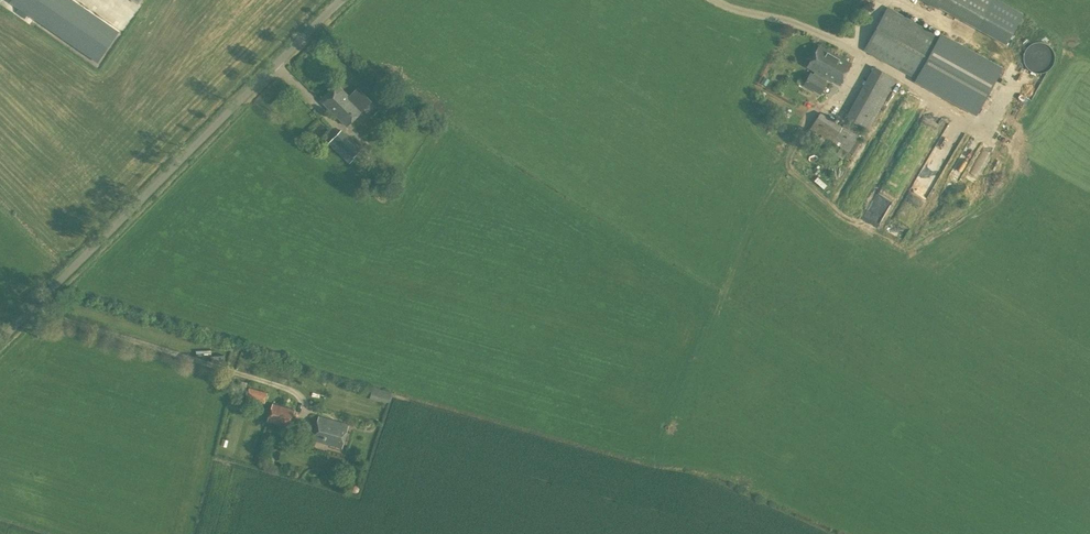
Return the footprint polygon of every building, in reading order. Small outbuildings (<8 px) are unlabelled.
[(72,0),(12,0),(11,2),(98,62),(118,32),(72,0)] [(887,8),(864,49),(916,78),(977,112),(1000,69),(939,35),(939,36),(887,8)] [(1026,48),(1024,52),(1023,55),(1023,60),(1025,64),(1027,68),(1031,71),(1036,73),(1040,73),(1045,72),(1049,69),(1052,66),(1054,61),(1055,56),(1054,52),(1051,47),(1048,44),(1043,42),(1039,42),(1034,42),(1030,45),(1026,48)] [(807,67),(815,71),(813,75),(809,73),(803,84),(820,93),(826,83),(825,82),(827,78),(839,85),(851,63),(819,45),(807,67)] [(846,117),(868,130),(896,78),(874,67),(846,117)] [(323,102),(346,125),(371,101),(359,89),(350,97),(339,86),(323,102)] [(843,124),(842,126),(820,112),(805,135),(842,159),(848,150),(853,154),(863,138),(858,135),(859,134),(843,124)] [(353,157),(361,149),(341,129),(328,143),(349,163),(354,158),(353,157)] [(246,349),(241,353),(246,359),(251,355),(246,349)] [(254,400),(265,403),(268,392),(249,387),(245,401),(254,402),(254,400)] [(393,393),(373,387),(370,399),(385,403),(386,401),(390,402),(393,393)] [(273,402),(267,422),(291,428),(295,410),(273,402)] [(319,416),(312,439),(342,447),(349,425),(319,416)]
